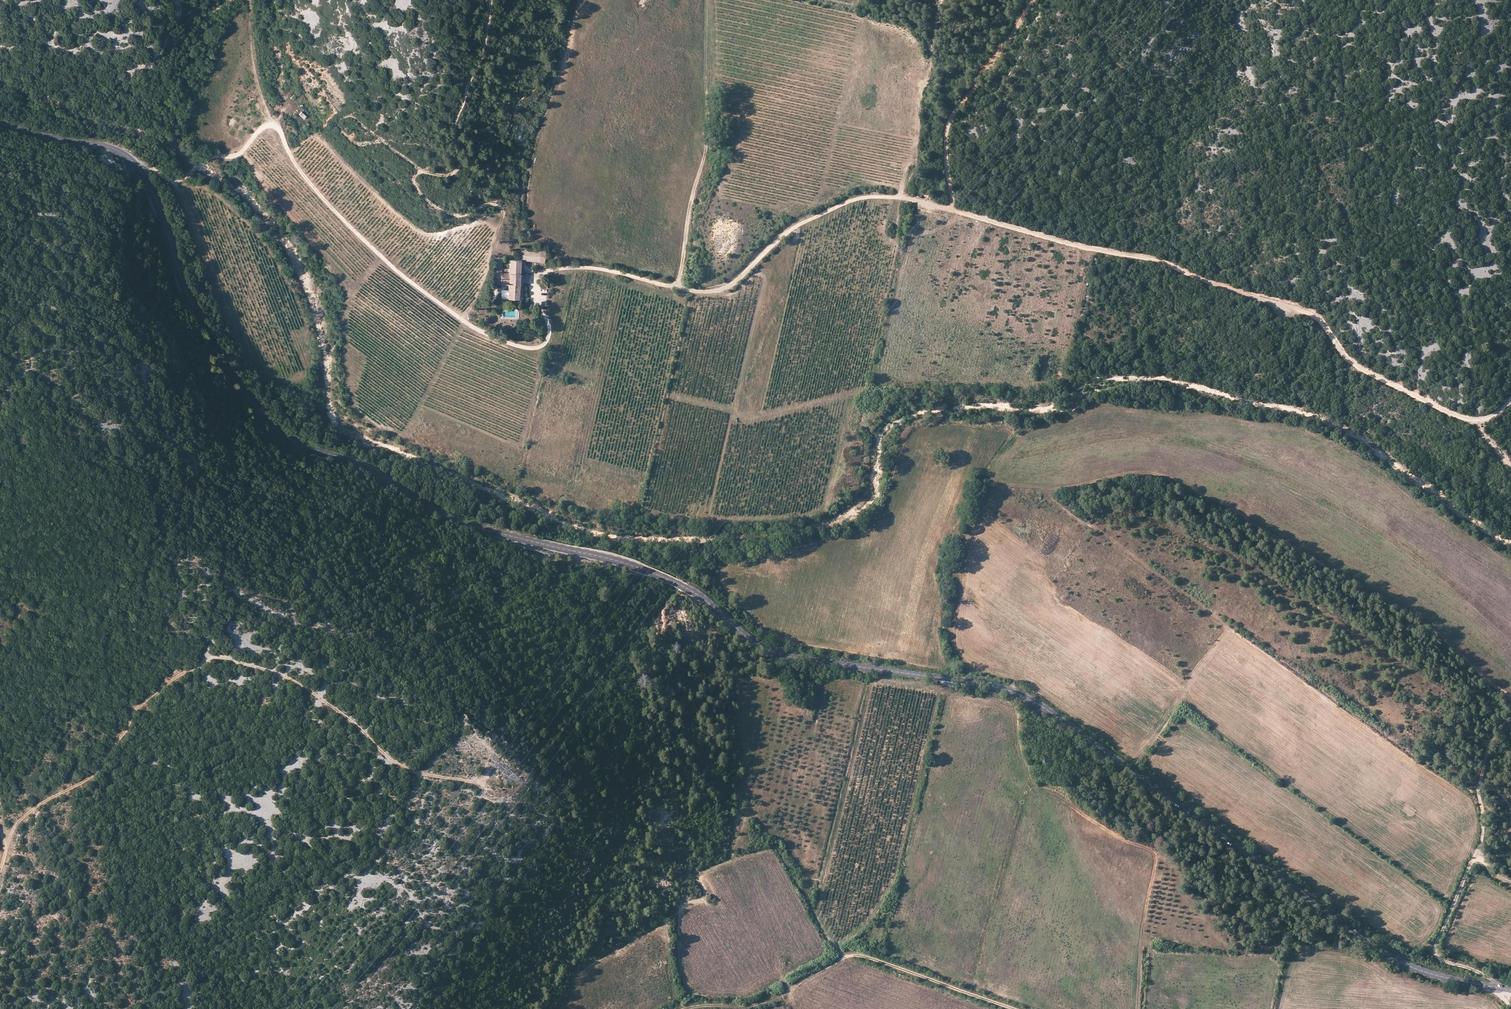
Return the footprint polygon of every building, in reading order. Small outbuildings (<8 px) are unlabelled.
[(539,262),(539,255),(522,253),(521,256),(521,261),(524,261),(539,262)] [(492,285),(501,284),(501,272),(501,259),(493,258),(492,285)] [(520,273),(521,261),(509,260),(508,273),(520,273)] [(519,285),(520,273),(508,273),(501,272),(501,284),(507,285),(519,285)] [(519,298),(519,285),(507,285),(507,297),(519,298)]
